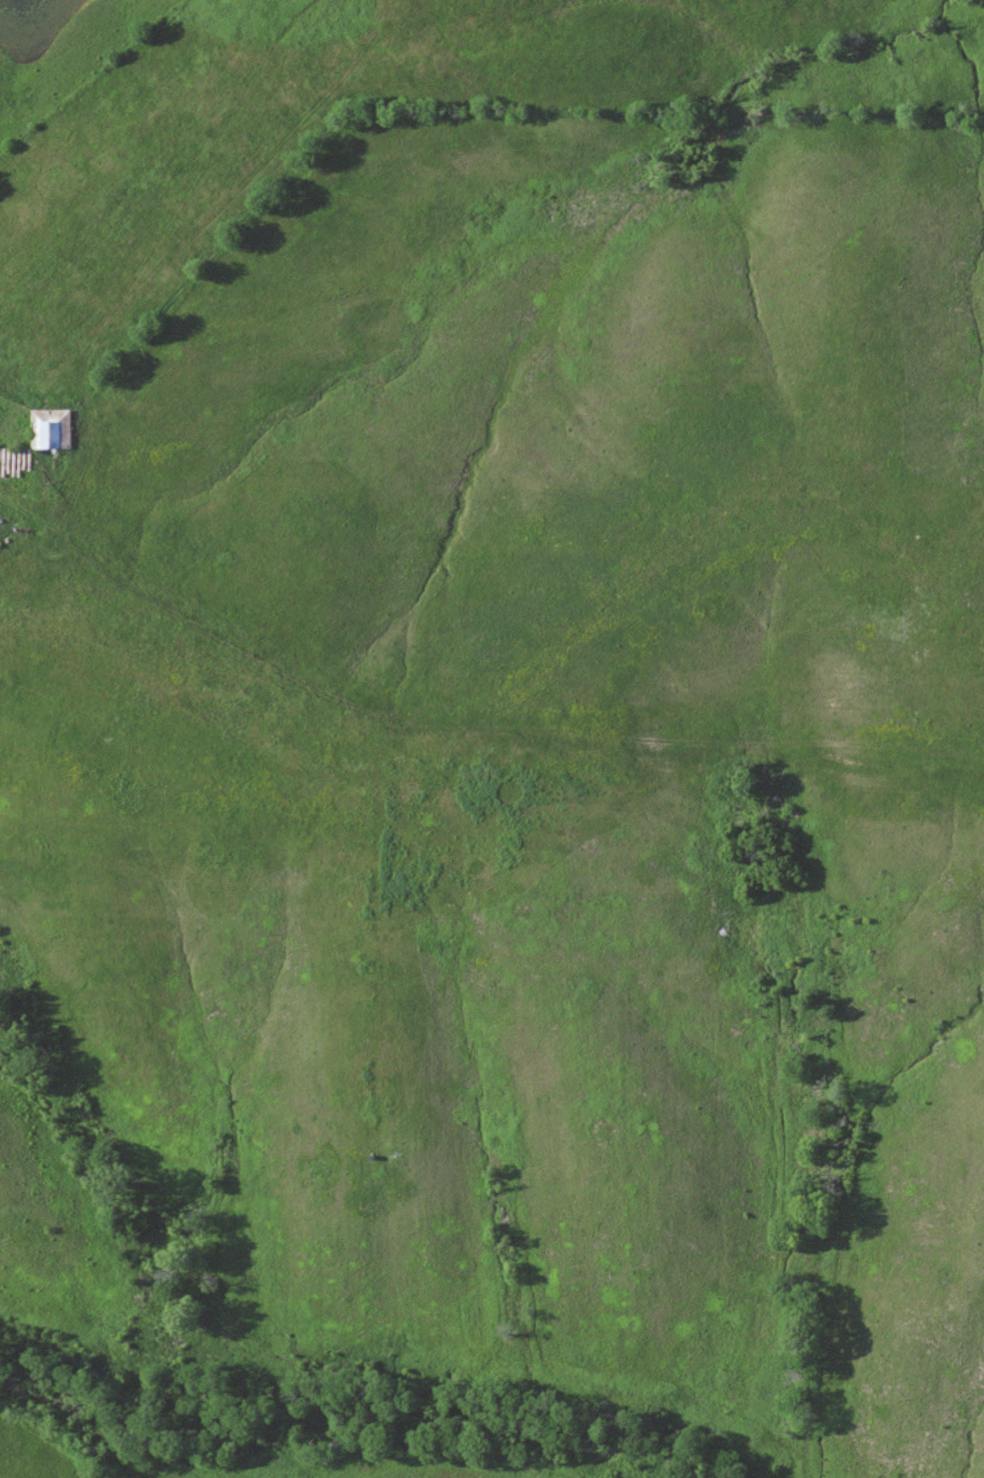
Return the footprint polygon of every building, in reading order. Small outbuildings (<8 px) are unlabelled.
[(70,410),(29,410),(29,450),(70,450),(70,410)]
